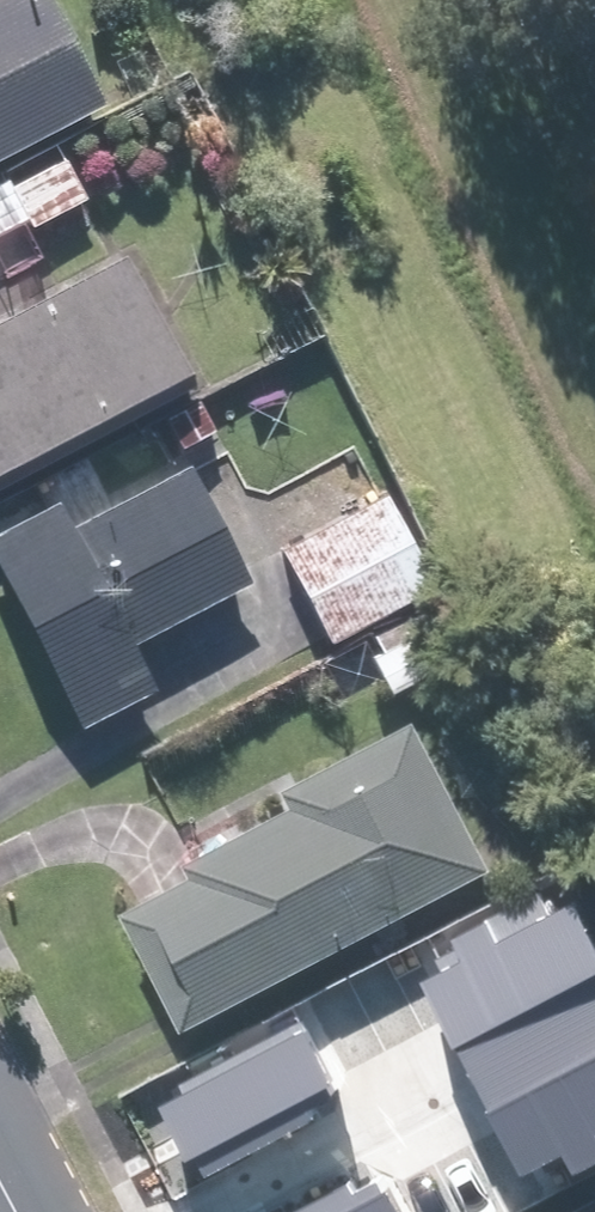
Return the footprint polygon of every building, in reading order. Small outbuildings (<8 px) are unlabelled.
[(58,0),(0,0),(0,157),(110,98),(58,0)] [(91,194),(70,154),(13,184),(8,174),(0,178),(0,273),(4,281),(44,259),(28,227),(91,194)] [(199,380),(126,243),(0,310),(0,486),(199,380)] [(229,427),(210,388),(156,414),(174,453),(229,427)] [(60,490),(0,521),(0,571),(82,726),(162,684),(137,637),(257,574),(194,455),(75,518),(60,490)] [(437,582),(383,488),(282,546),(336,640),(437,582)] [(376,653),(394,689),(458,657),(440,621),(376,653)] [(500,863),(421,716),(278,793),(294,822),(132,909),(196,1027),(500,863)] [(527,1169),(594,1135),(594,885),(588,870),(421,952),(527,1169)] [(168,1092),(205,1160),(354,1080),(317,1012),(168,1092)] [(274,1211),(421,1211),(388,1151),(274,1211)] [(568,1211),(594,1211),(594,1197),(568,1211)]
